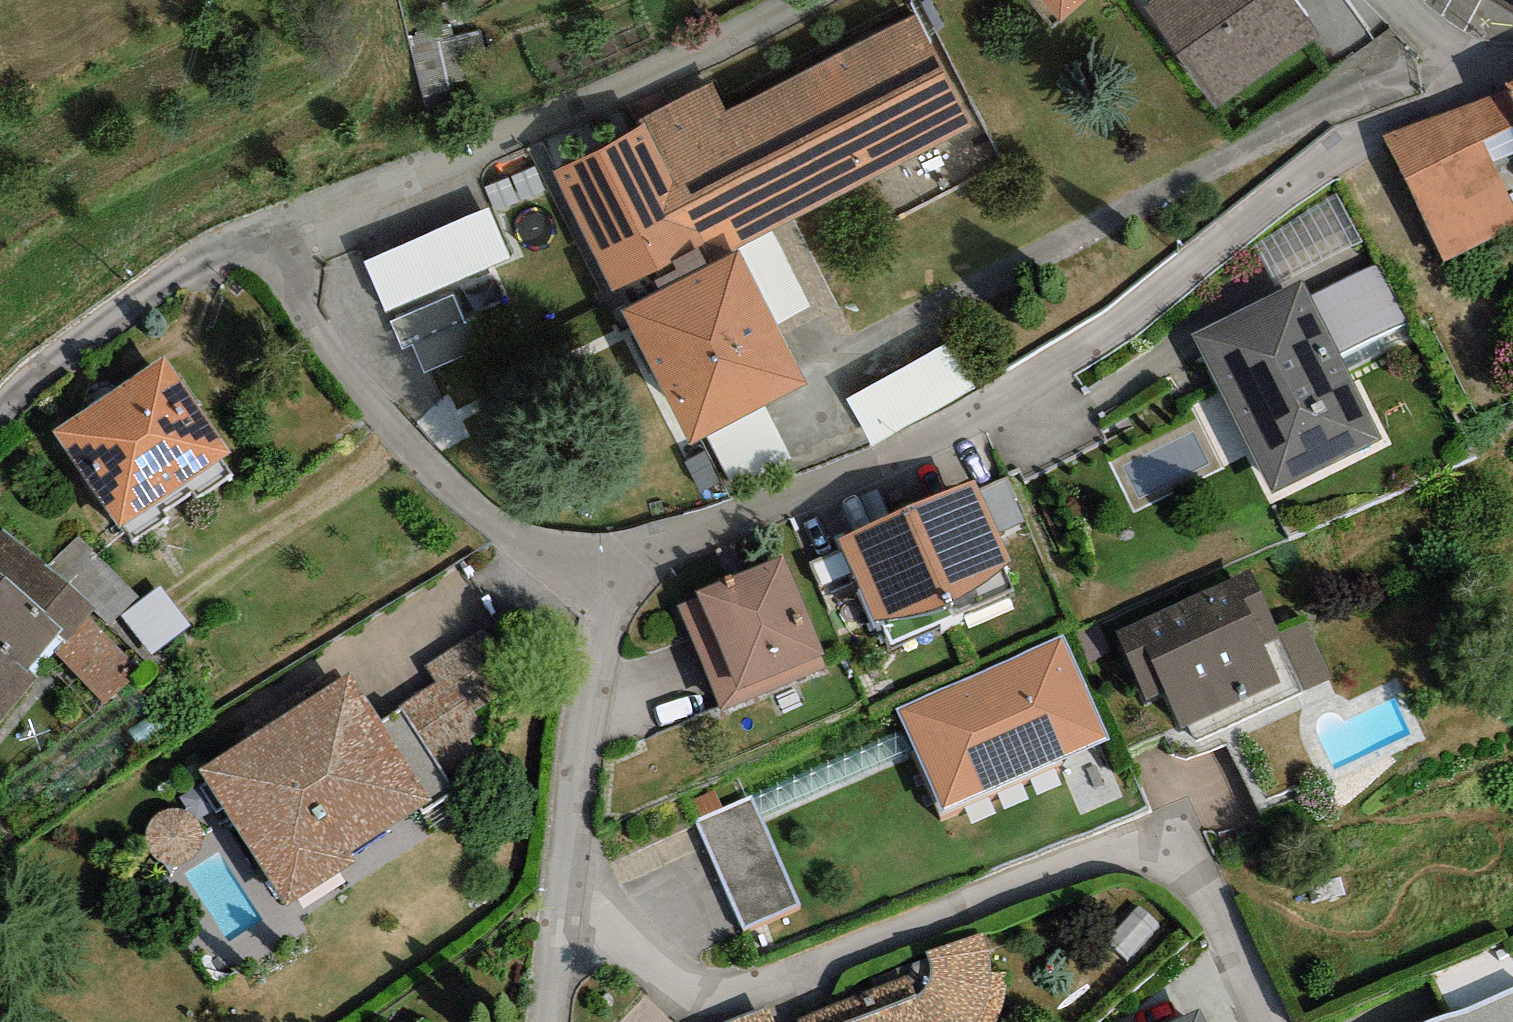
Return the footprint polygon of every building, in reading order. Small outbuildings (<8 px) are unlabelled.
[(1062,22),(1089,0),(1043,0),(1062,22)] [(1217,110),(1321,37),(1294,0),(1156,0),(1145,8),(1217,110)] [(1512,16),(1512,0),(1487,0),(1512,16)] [(726,111),(712,83),(643,117),(647,126),(552,173),(612,292),(699,248),(706,261),(974,126),(918,15),(726,111)] [(1504,84),(1506,89),(1512,102),(1512,80),(1504,84)] [(1382,135),(1444,263),(1512,228),(1512,205),(1480,142),(1512,128),(1512,102),(1506,89),(1382,135)] [(1361,238),(1337,194),(1256,243),(1276,284),(1361,238)] [(365,247),(387,299),(514,248),(493,196),(365,247)] [(738,254),(625,311),(691,442),(804,385),(738,254)] [(1376,264),(1310,296),(1339,355),(1405,322),(1376,264)] [(1302,280),(1192,334),(1270,493),(1380,440),(1339,355),(1310,296),(1302,280)] [(950,339),(846,398),(873,446),(977,388),(950,339)] [(164,355),(53,430),(119,528),(231,452),(164,355)] [(1009,477),(979,489),(996,532),(1000,530),(1026,519),(1009,477)] [(975,481),(907,506),(950,603),(962,595),(979,584),(998,571),(1009,561),(996,532),(979,489),(975,481)] [(950,603),(907,506),(839,539),(874,619),(885,619),(897,619),(909,618),(924,614),(938,609),(950,603)] [(0,533),(0,579),(62,630),(57,636),(65,643),(87,617),(94,609),(1,531),(0,533)] [(824,654),(782,555),(696,591),(699,597),(677,606),(722,712),(826,668),(821,656),(824,654)] [(1279,637),(1250,571),(1117,630),(1148,700),(1165,692),(1181,727),(1280,683),(1263,645),(1279,637)] [(38,678),(28,670),(57,636),(62,630),(0,579),(0,724),(38,678)] [(161,586),(121,616),(150,654),(190,625),(161,586)] [(143,669),(87,617),(65,643),(53,652),(104,705),(143,669)] [(1308,621),(1281,632),(1306,688),(1332,677),(1308,621)] [(481,631),(426,666),(436,682),(400,705),(401,710),(450,783),(485,761),(470,738),(485,729),(474,711),(515,685),(481,631)] [(1108,739),(1062,635),(897,707),(943,811),(1108,739)] [(401,710),(380,724),(348,673),(199,770),(286,905),(355,860),(350,853),(420,808),(425,815),(457,793),(450,783),(401,710)] [(753,798),(698,822),(745,930),(800,906),(753,798)] [(798,1018),(799,1021),(998,1021),(1003,1010),(1006,996),(1007,980),(1006,972),(990,971),(990,967),(990,962),(988,951),(986,940),(982,932),(926,952),(928,958),(930,963),(931,969),(930,976),(928,983),(923,990),(919,994),(912,975),(798,1018)] [(1437,967),(1453,1007),(1512,983),(1512,948),(1509,939),(1437,967)] [(1433,1021),(1512,1021),(1512,987),(1433,1021)] [(727,1021),(775,1021),(769,1006),(727,1021)] [(1171,1021),(1204,1021),(1198,1009),(1171,1021)]
